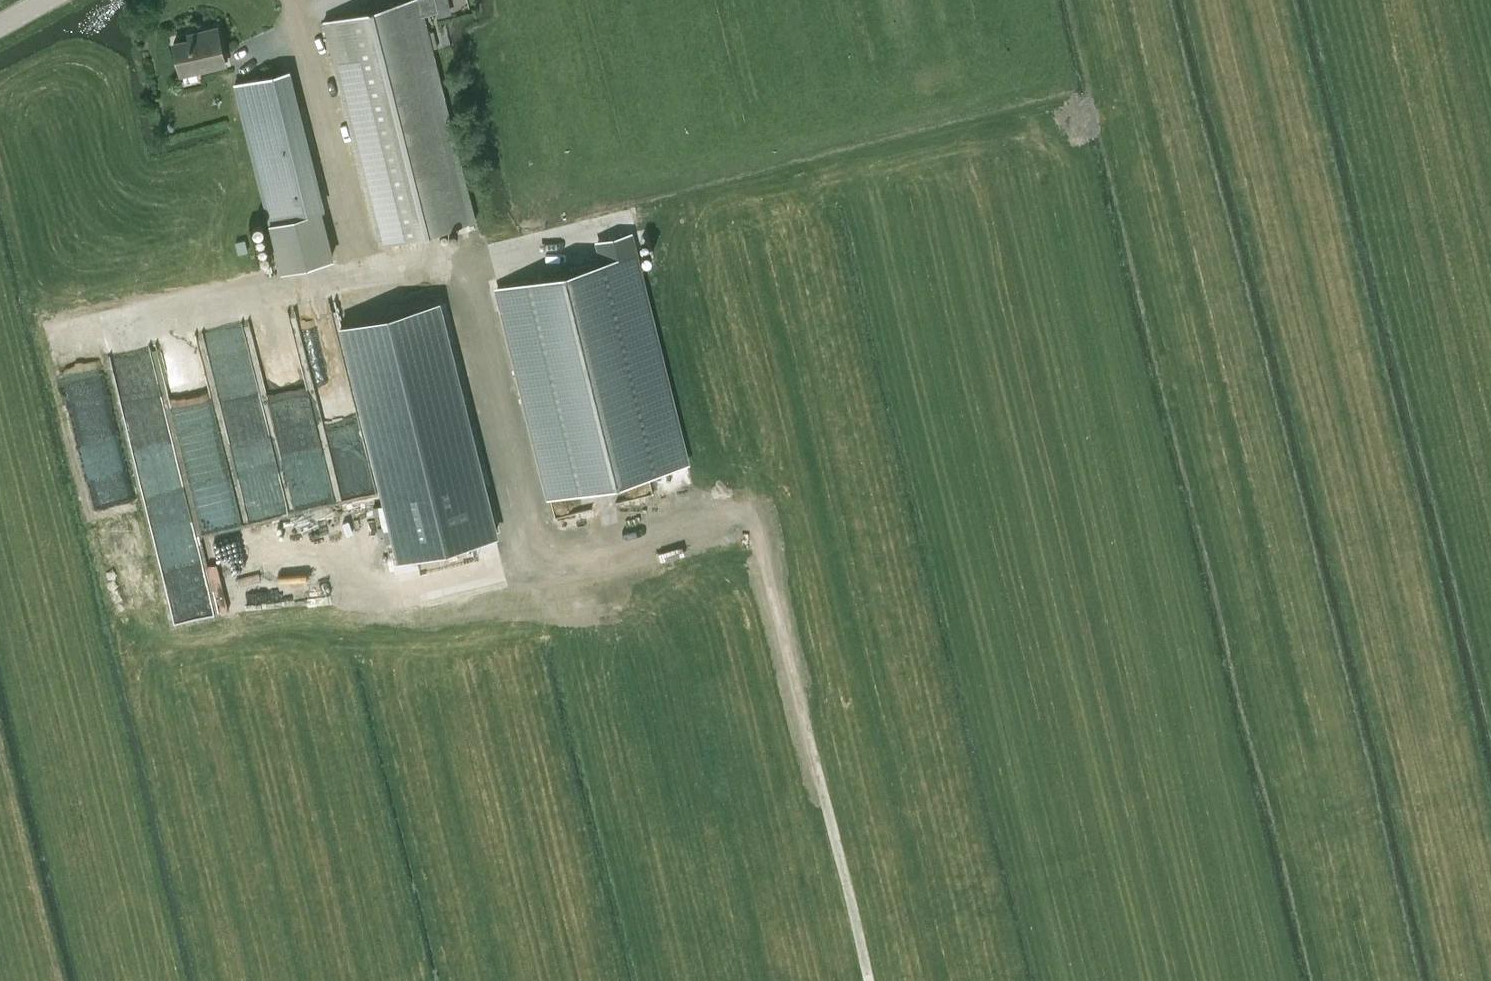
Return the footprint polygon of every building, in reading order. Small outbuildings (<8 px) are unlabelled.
[(397,240),(476,220),(424,14),(421,0),(404,0),(323,20),(379,245),(397,240)] [(424,14),(437,11),(434,0),(421,0),(424,14)] [(216,27),(200,31),(201,37),(192,38),(173,43),(181,74),(225,63),(216,27)] [(286,70),(234,83),(281,268),(333,255),(286,70)] [(595,263),(497,287),(549,499),(647,475),(685,465),(628,234),(598,242),(603,261),(595,263)] [(496,534),(438,302),(341,326),(399,558),(496,534)] [(247,467),(262,466),(260,441),(245,442),(247,467)]
